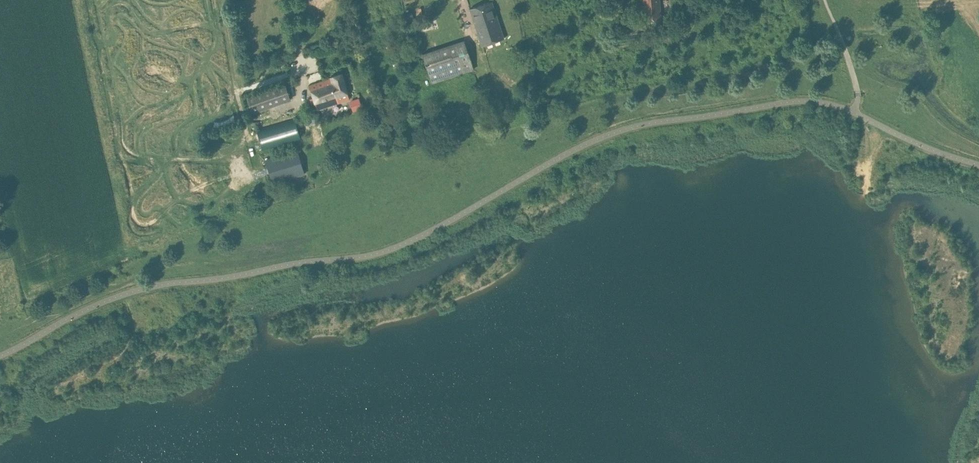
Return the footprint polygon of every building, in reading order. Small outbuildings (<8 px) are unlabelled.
[(638,7),(640,30),(662,28),(661,20),(660,0),(643,0),(644,6),(638,7)] [(492,1),(469,9),(475,26),(498,18),(492,1)] [(498,18),(475,26),(482,46),(504,38),(498,18)] [(425,53),(423,54),(432,82),(458,74),(474,69),(465,40),(449,45),(430,51),(425,53)] [(331,78),(310,85),(318,109),(350,99),(343,73),(330,77),(331,78)] [(291,99),(286,83),(270,88),(276,105),(291,99)] [(319,112),(310,114),(311,124),(321,122),(319,112)] [(295,118),(258,128),(264,150),(301,140),(295,118)] [(320,124),(312,126),(315,145),(323,144),(320,124)] [(273,183),(306,173),(298,149),(266,159),(273,183)]
